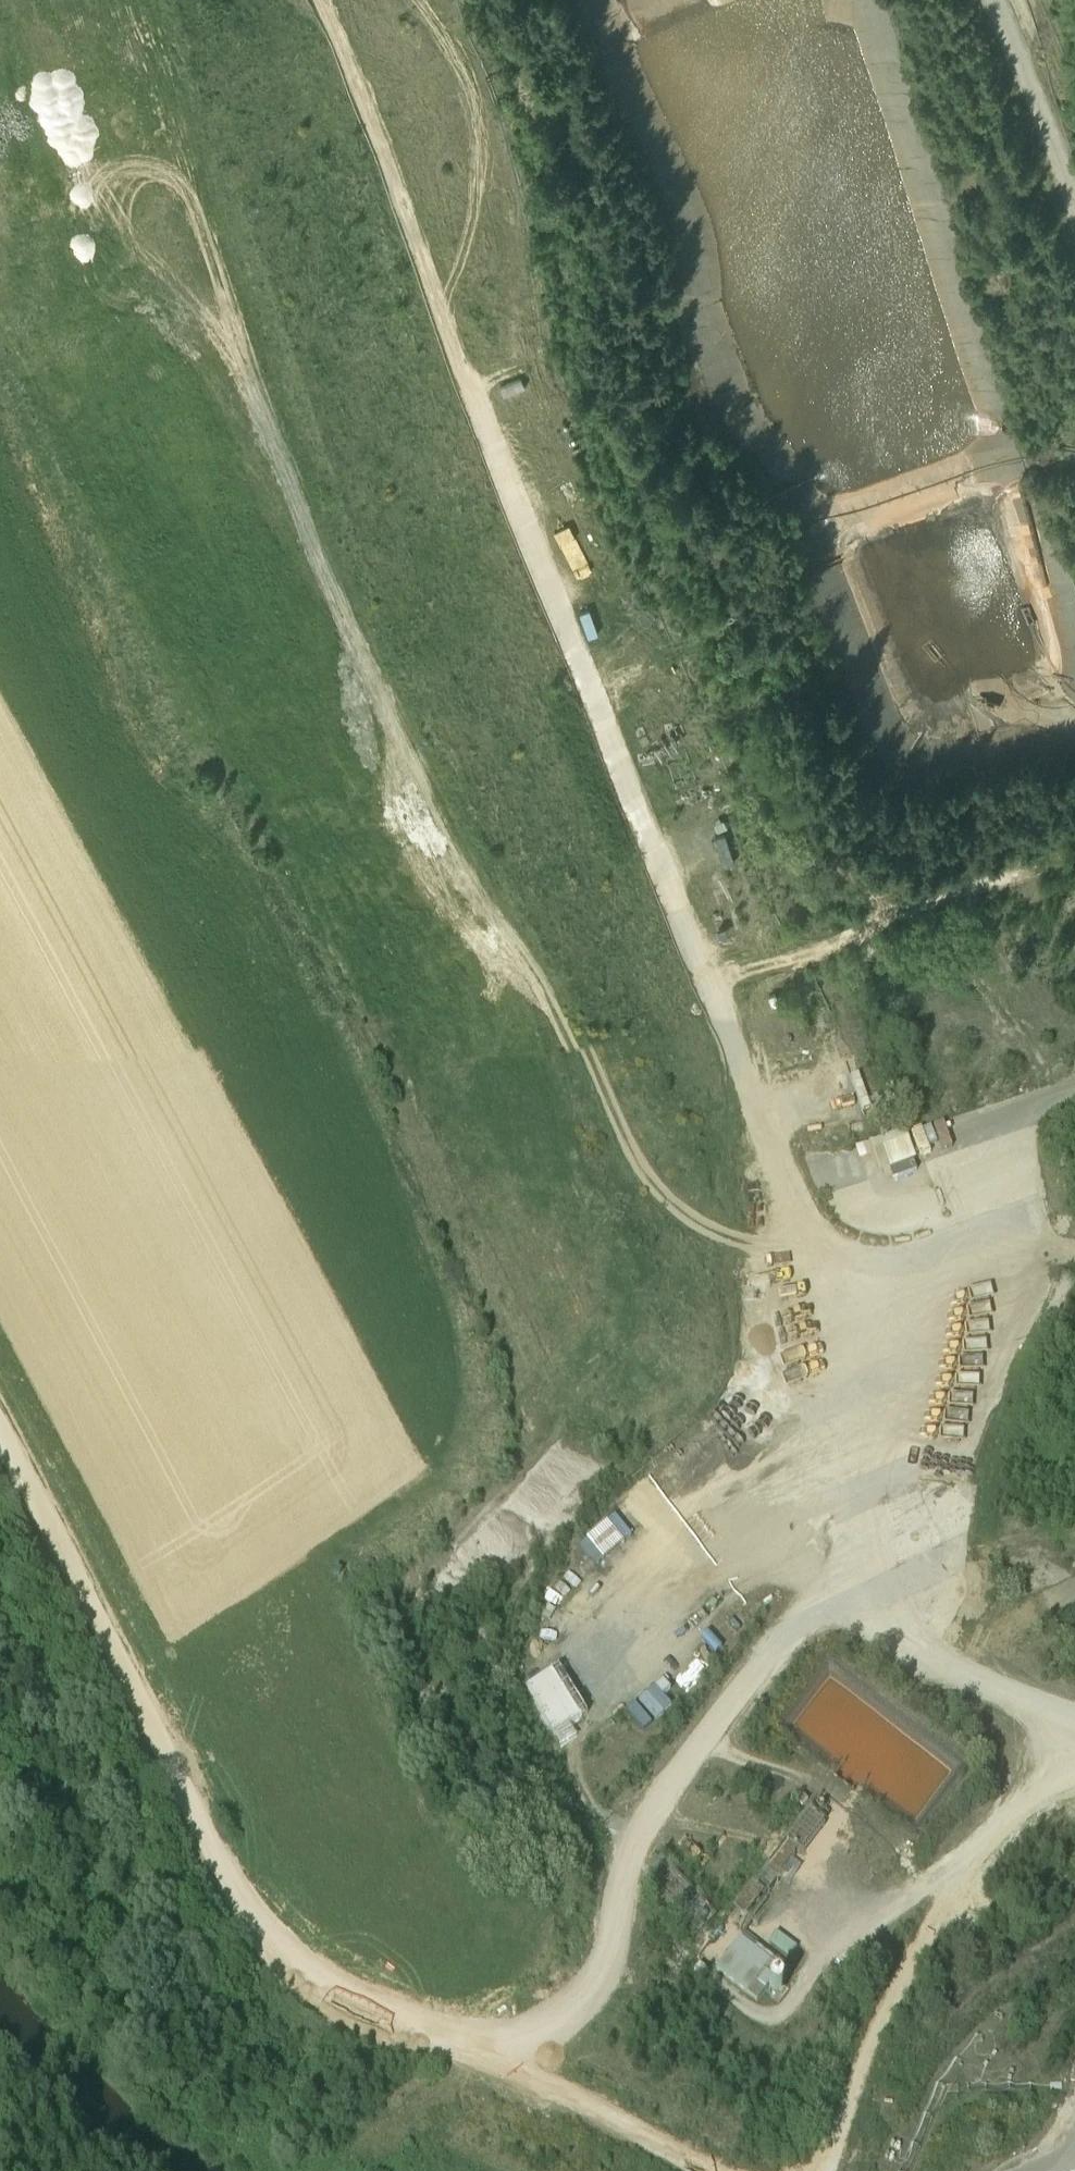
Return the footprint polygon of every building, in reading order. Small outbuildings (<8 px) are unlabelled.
[(715,948),(741,940),(722,873),(695,881),(715,948)] [(653,1718),(668,1703),(650,1684),(634,1698),(653,1718)] [(800,1808),(744,1889),(756,1898),(774,1872),(781,1877),(820,1821),(800,1808)] [(734,1981),(758,1947),(736,1931),(712,1965),(734,1981)]
